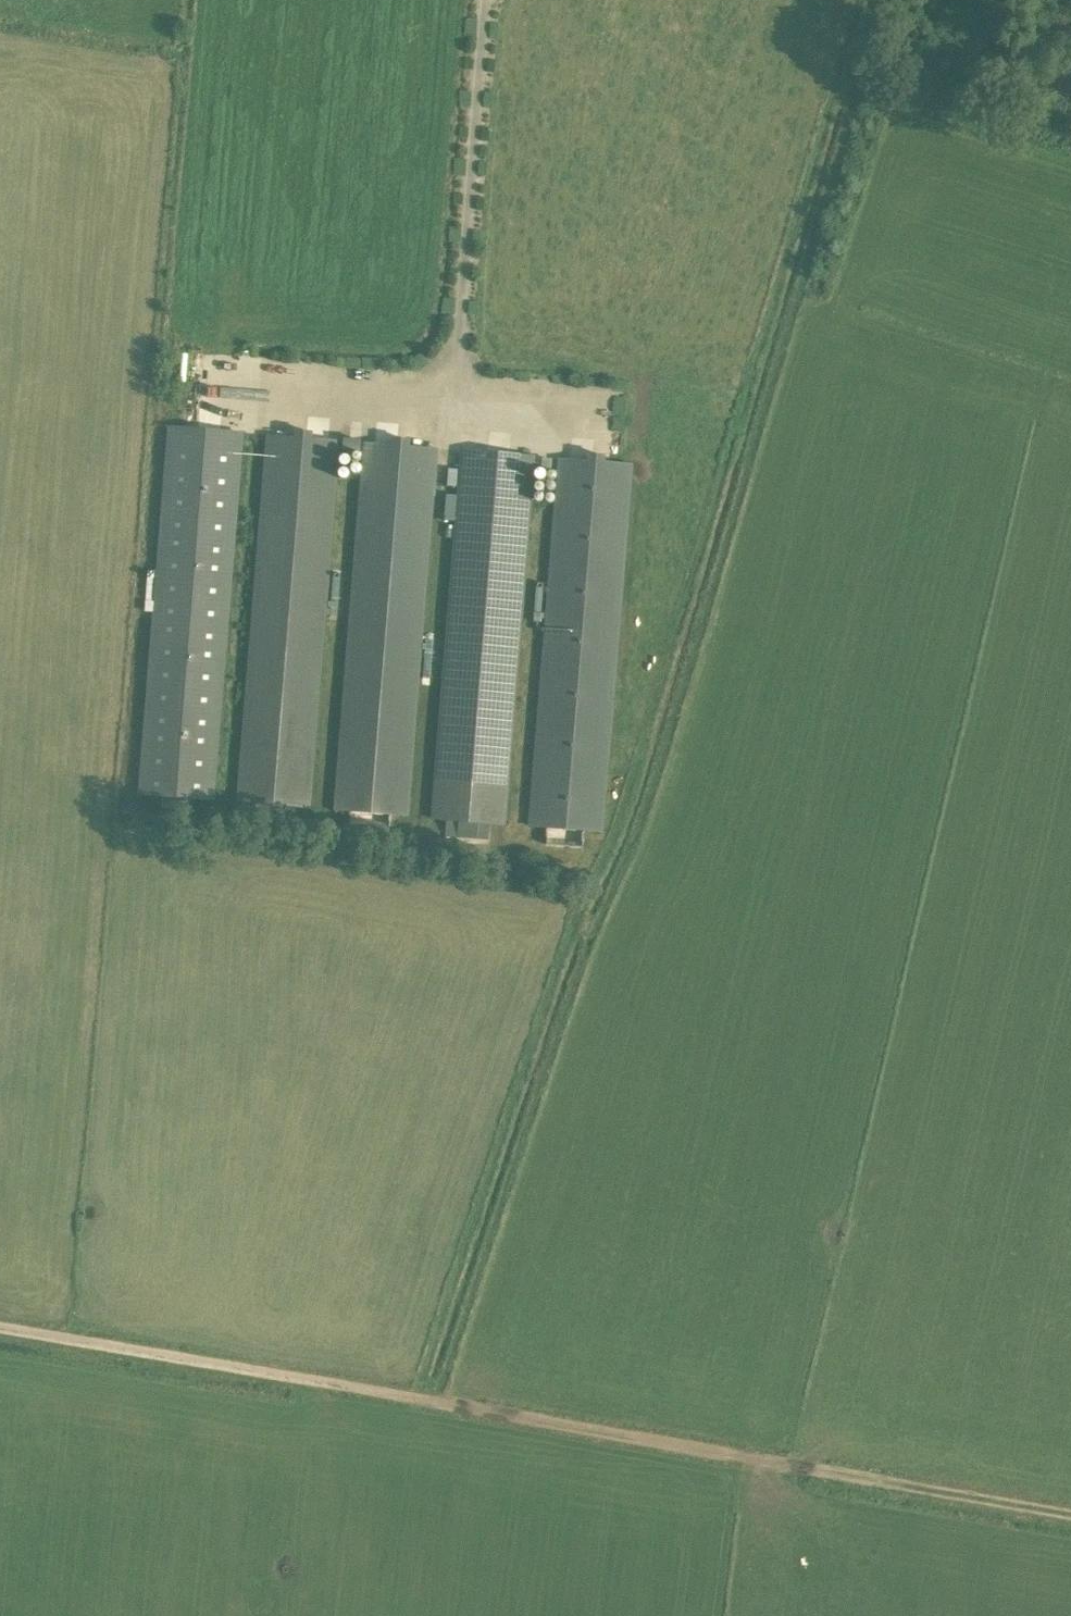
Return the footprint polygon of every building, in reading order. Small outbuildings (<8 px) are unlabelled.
[(143,794),(215,800),(245,434),(237,433),(238,420),(183,416),(182,429),(174,428),(143,794)] [(313,438),(313,432),(295,430),(294,437),(267,435),(236,803),(311,809),(341,441),(313,438)] [(410,446),(411,439),(392,438),(391,445),(363,442),(334,811),(408,816),(439,449),(410,446)] [(506,825),(536,456),(460,450),(431,818),(446,819),(445,836),(488,839),(489,824),(506,825)] [(605,461),(606,455),(587,453),(587,460),(559,458),(528,827),(603,833),(633,464),(605,461)]
